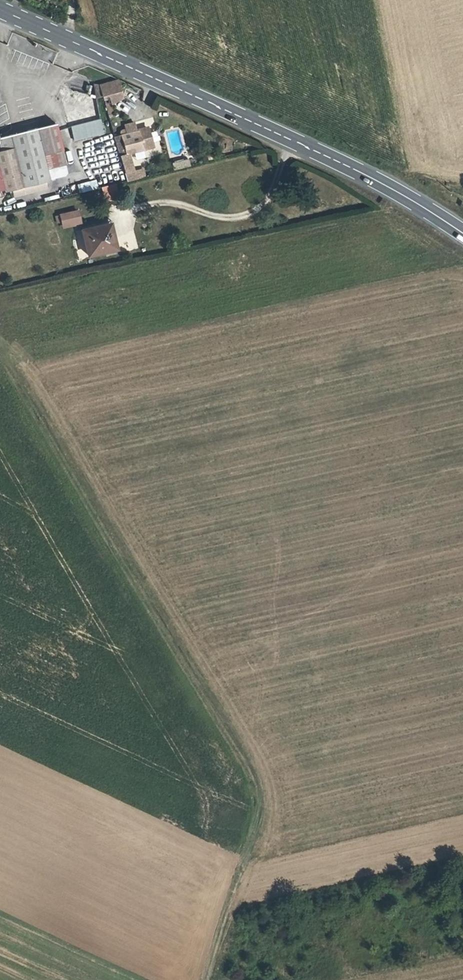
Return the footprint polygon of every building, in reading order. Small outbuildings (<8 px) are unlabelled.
[(115,79),(97,81),(100,94),(102,100),(119,95),(118,90),(115,79)] [(75,105),(79,93),(68,89),(64,101),(75,105)] [(140,170),(130,172),(125,155),(148,150),(142,130),(134,132),(132,123),(123,125),(125,134),(113,136),(124,182),(141,177),(140,170)] [(102,124),(73,131),(76,143),(105,137),(102,124)] [(9,193),(35,188),(48,185),(52,184),(49,172),(67,168),(56,128),(0,140),(0,153),(9,193)] [(179,168),(178,161),(167,164),(169,170),(179,168)] [(79,193),(97,188),(94,179),(77,185),(79,193)] [(49,191),(48,185),(35,188),(36,193),(49,191)] [(104,196),(112,193),(110,185),(101,187),(104,196)] [(73,212),(55,217),(58,227),(75,222),(73,212)] [(101,225),(77,232),(84,258),(108,251),(101,225)]
